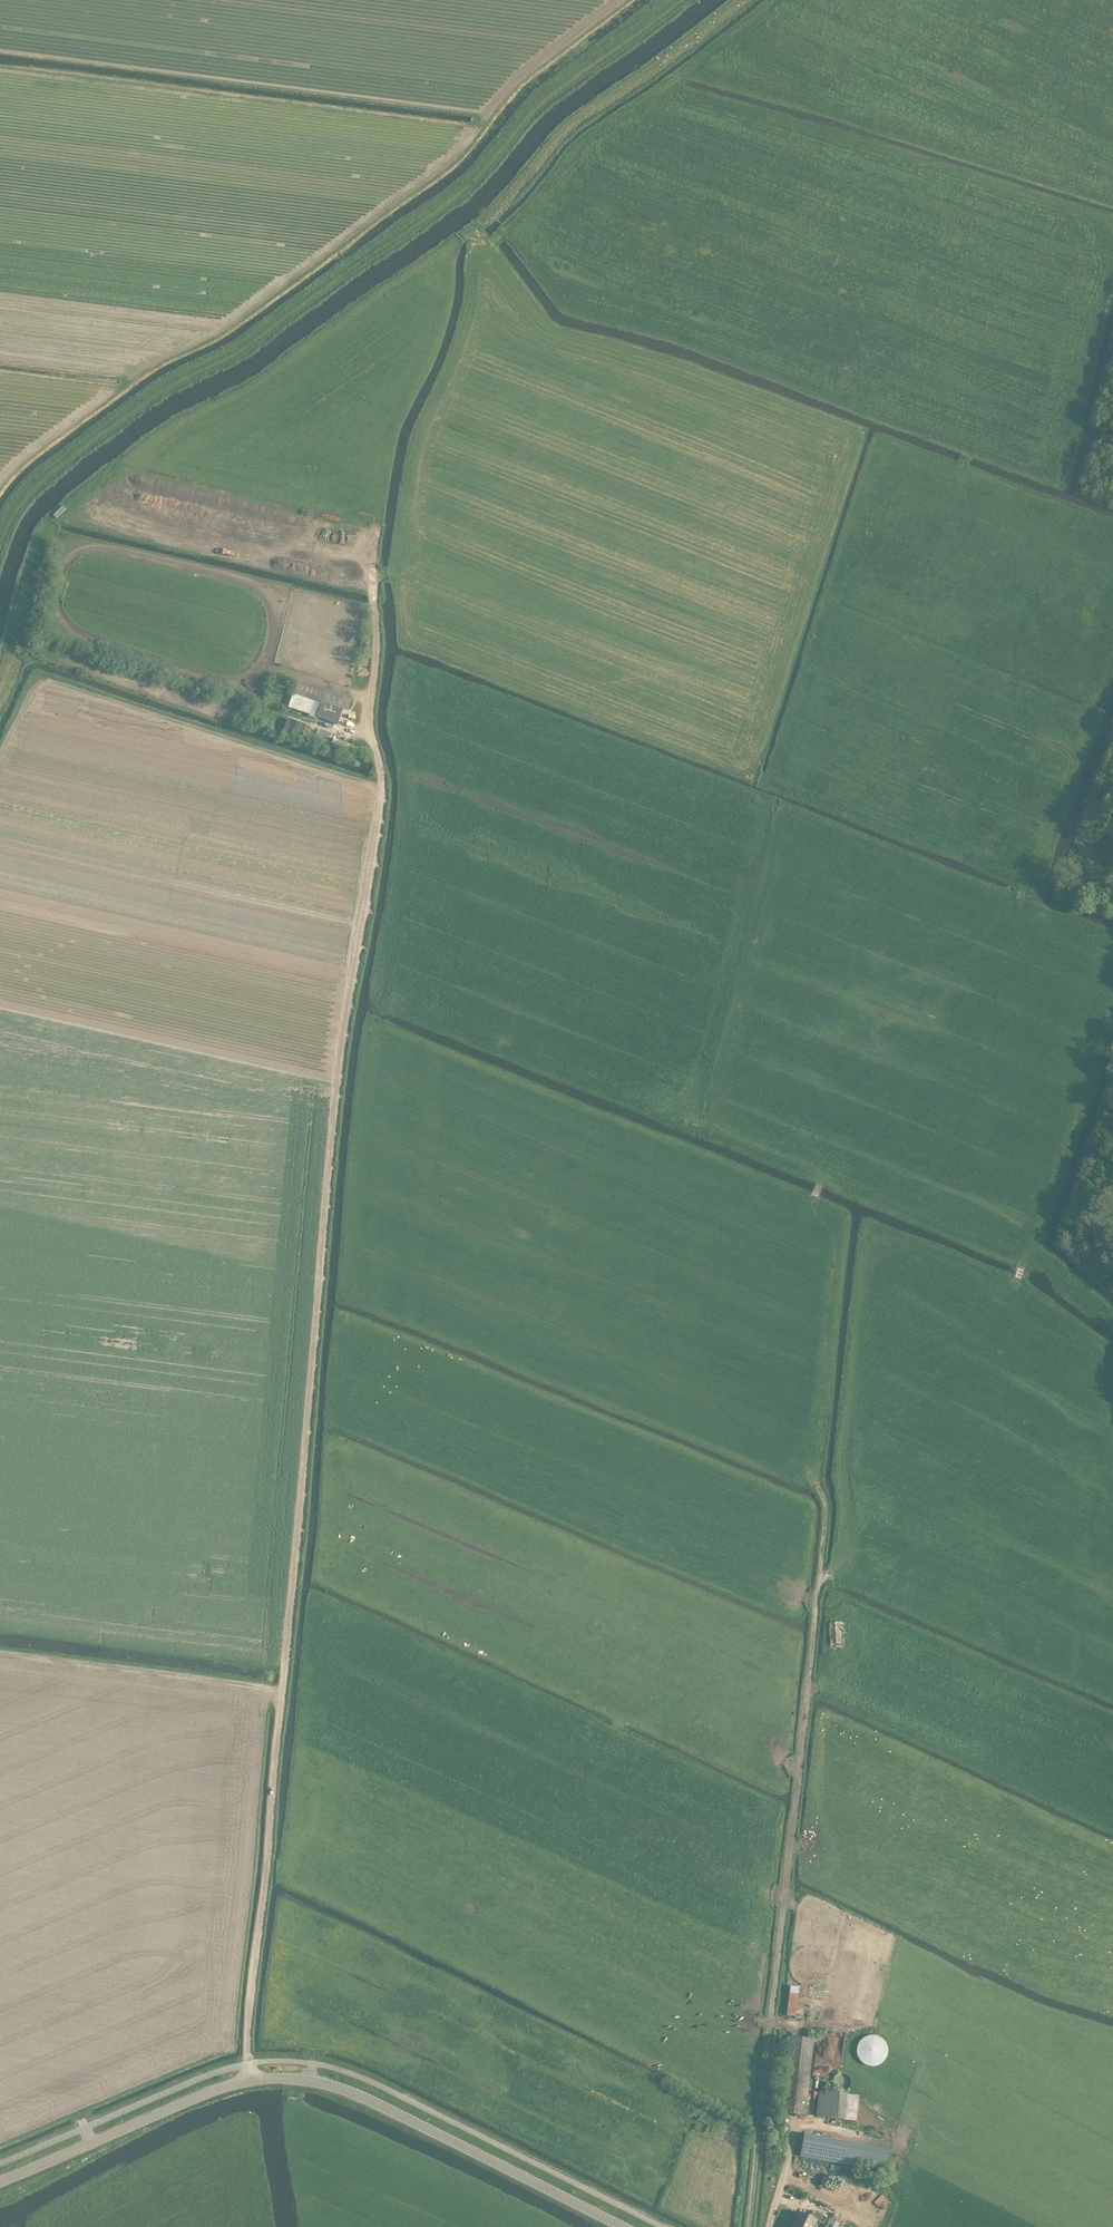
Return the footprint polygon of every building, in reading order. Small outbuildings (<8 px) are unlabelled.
[(286,706),(308,713),(307,715),(313,717),(314,715),(336,723),(338,716),(342,706),(346,707),(349,698),(296,679),(286,706)] [(828,1648),(834,1648),(839,1649),(842,1623),(831,1621),(828,1648)] [(788,1992),(785,2014),(794,2015),(796,1993),(788,1992)] [(865,2064),(869,2065),(872,2065),(874,2065),(878,2064),(881,2062),(882,2061),(883,2060),(885,2058),(886,2056),(886,2054),(887,2052),(887,2049),(887,2047),(886,2045),(886,2044),(885,2042),(883,2039),(881,2038),(880,2036),(877,2035),(875,2035),(873,2034),(871,2034),(870,2034),(868,2035),(865,2036),(863,2037),(861,2038),(860,2039),(859,2041),(857,2043),(857,2045),(856,2048),(856,2050),(856,2051),(856,2053),(857,2054),(857,2056),(858,2057),(859,2059),(860,2060),(862,2062),(863,2063),(865,2064)] [(781,2111),(792,2112),(803,2114),(811,2038),(789,2035),(781,2111)] [(816,2115),(854,2119),(857,2095),(818,2091),(816,2115)] [(851,2164),(854,2142),(805,2134),(801,2156),(851,2164)] [(851,2164),(884,2171),(888,2149),(855,2142),(851,2164)] [(814,2219),(822,2222),(825,2216),(811,2209),(809,2216),(798,2211),(790,2226),(810,2226),(814,2219)] [(835,2226),(837,2221),(827,2216),(825,2223),(835,2226)]
